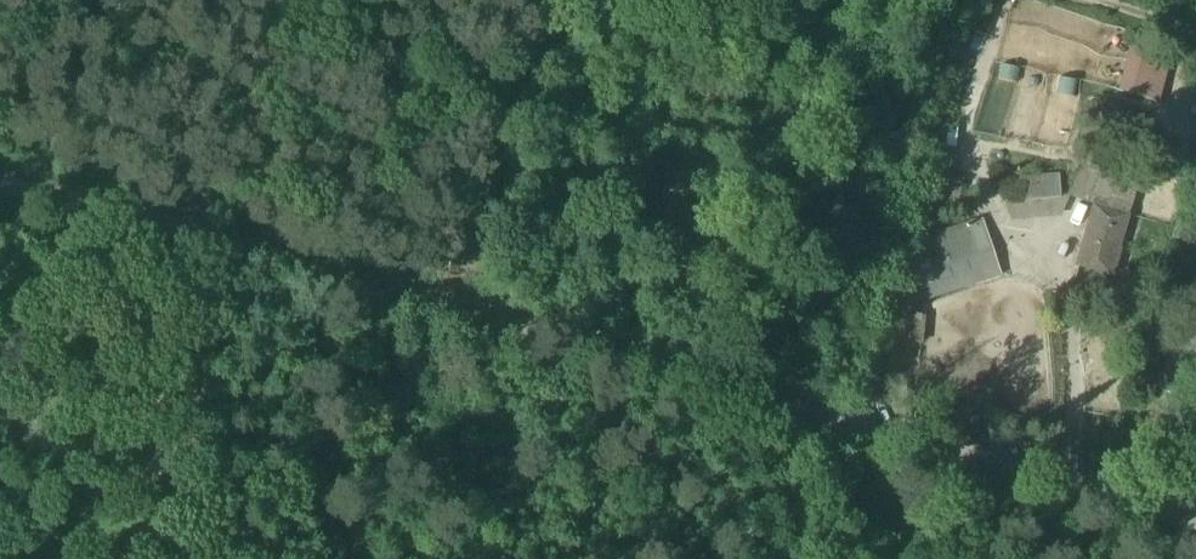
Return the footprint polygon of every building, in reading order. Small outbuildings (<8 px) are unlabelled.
[(1082,170),(1102,177),(1108,159),(1117,132),(1096,125),(1082,170)] [(1102,177),(1114,180),(1119,163),(1108,159),(1102,177)] [(1019,163),(1023,204),(1061,201),(1057,160),(1019,163)] [(1102,177),(1093,207),(1127,218),(1136,188),(1114,180),(1102,177)] [(1127,218),(1093,207),(1083,241),(1076,266),(1082,268),(1110,276),(1127,218)] [(1000,272),(984,222),(913,244),(907,268),(916,299),(1000,272)] [(1110,276),(1082,268),(1076,286),(1106,295),(1111,276),(1110,276)]
